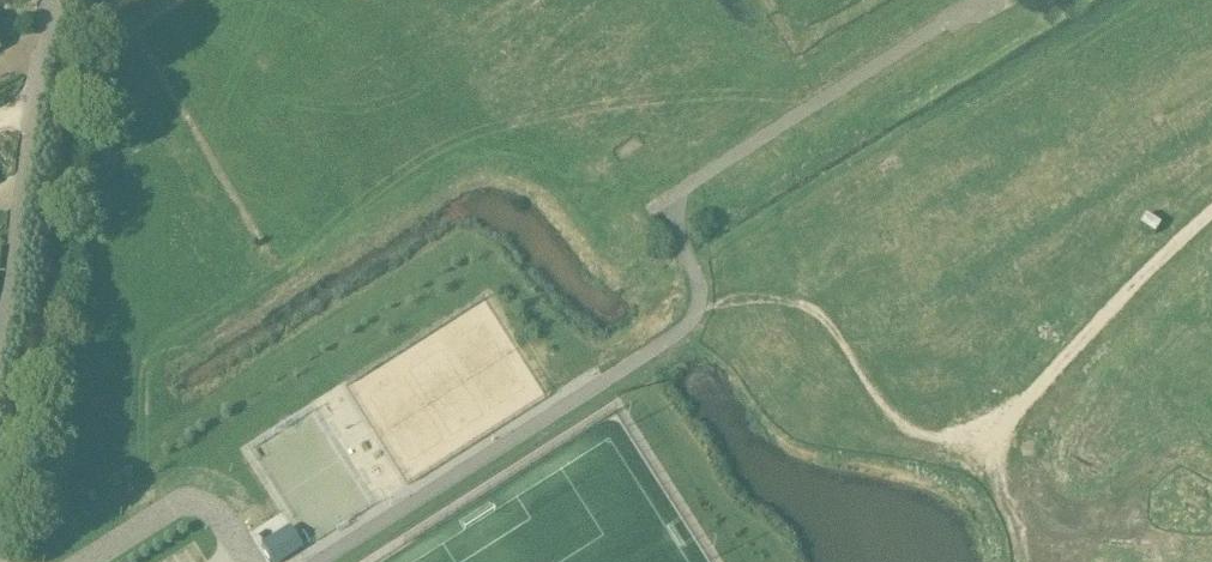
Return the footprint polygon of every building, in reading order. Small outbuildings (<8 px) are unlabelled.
[(747,200),(742,208),(754,215),(759,207),(747,200)] [(759,207),(754,215),(766,223),(771,215),(759,207)] [(795,230),(790,239),(802,246),(808,238),(795,230)] [(808,238),(802,246),(815,254),(820,246),(808,238)] [(844,261),(839,269),(851,277),(856,269),(844,261)] [(856,269),(851,277),(863,285),(868,276),(856,269)] [(1195,391),(1211,401),(1211,364),(1195,391)] [(261,545),(262,546),(262,547),(272,561),(282,561),(303,549),(289,527),(261,545)]
